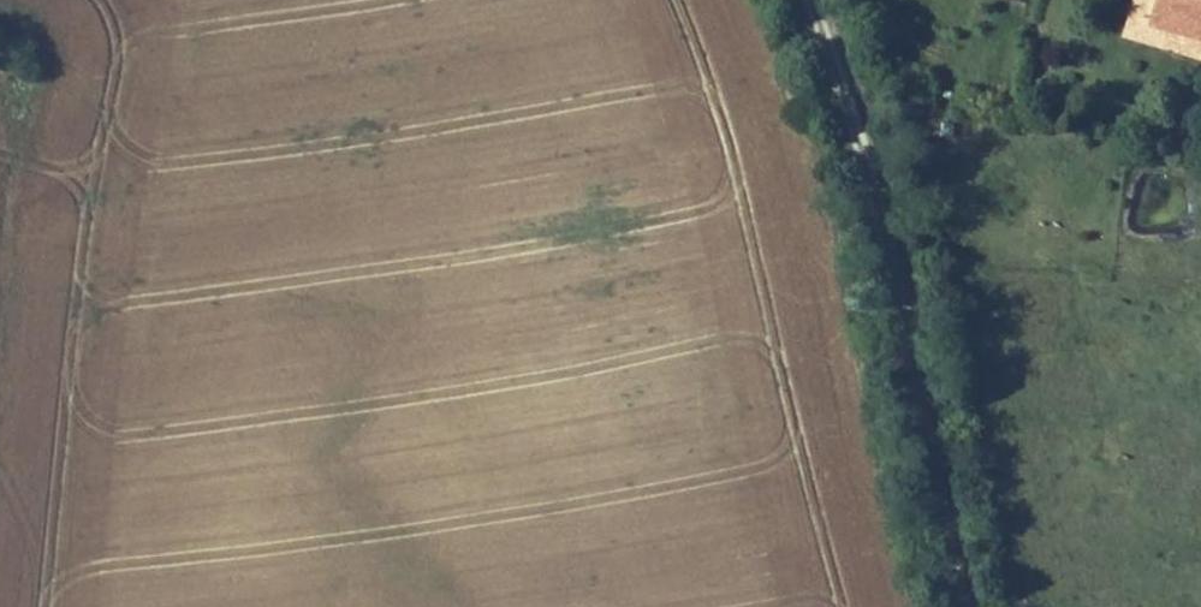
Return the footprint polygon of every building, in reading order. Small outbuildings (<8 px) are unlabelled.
[(1188,34),(1190,28),(1176,25),(1183,0),(1175,0),(1162,49),(1200,59),(1200,37),(1188,34)] [(1197,2),(1189,0),(1183,0),(1176,25),(1190,28),(1188,34),(1200,37),(1200,0),(1197,0),(1197,2)]
